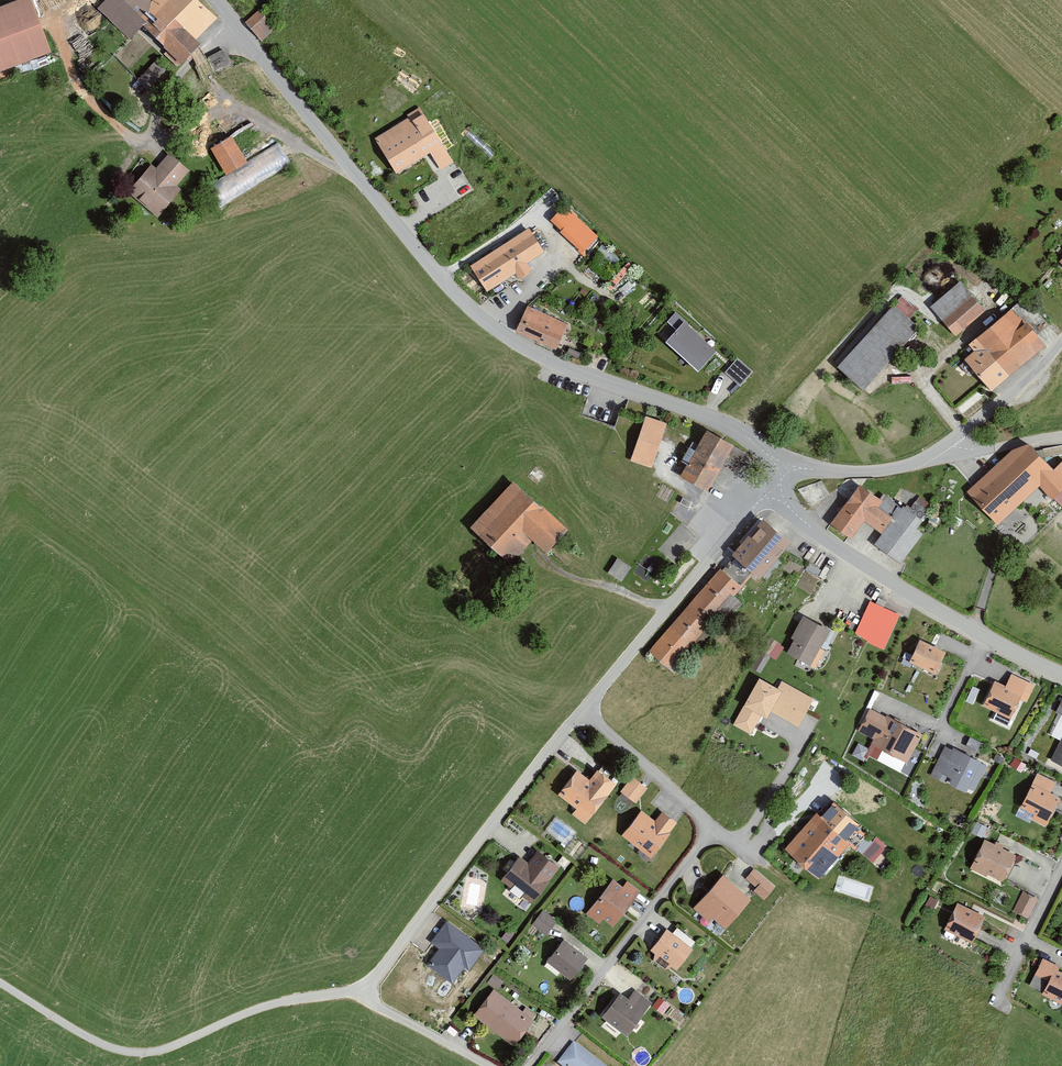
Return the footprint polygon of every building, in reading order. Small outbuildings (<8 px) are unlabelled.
[(0,5),(0,69),(46,52),(27,0),(14,0),(0,5)] [(196,0),(153,0),(135,18),(181,61),(199,42),(196,39),(216,19),(196,0)] [(244,21),(262,40),(275,28),(257,9),(244,21)] [(207,55),(215,71),(232,63),(225,47),(207,55)] [(153,61),(140,78),(153,89),(167,71),(153,61)] [(420,109),(376,137),(396,169),(428,149),(441,168),(453,160),(420,109)] [(232,135),(210,147),(224,171),(245,159),(232,135)] [(277,141),(207,184),(220,205),(290,162),(277,141)] [(151,165),(127,192),(155,216),(181,187),(177,184),(190,170),(169,150),(154,167),(151,165)] [(563,204),(549,219),(583,251),(597,236),(563,204)] [(528,224),(469,265),(486,290),(515,270),(520,276),(531,268),(527,262),(546,249),(528,224)] [(603,245),(588,263),(607,279),(622,260),(603,245)] [(961,280),(931,304),(955,333),(985,308),(961,280)] [(892,303),(837,365),(861,386),(916,325),(892,303)] [(525,304),(514,327),(556,347),(567,323),(525,304)] [(1009,305),(966,342),(972,350),(964,357),(990,387),(1042,344),(1009,305)] [(682,321),(663,341),(695,370),(714,350),(682,321)] [(665,422),(644,415),(629,459),(651,466),(665,422)] [(732,443),(706,429),(680,475),(706,489),(732,443)] [(969,489),(997,518),(1038,479),(1052,494),(1054,492),(1061,501),(1061,457),(1051,468),(1029,445),(1012,448),(969,489)] [(511,476),(468,524),(508,560),(529,537),(545,551),(567,527),(511,476)] [(857,481),(829,522),(848,535),(862,516),(880,529),(890,514),(877,505),(881,498),(857,481)] [(897,503),(890,514),(880,529),(870,543),(899,562),(920,531),(914,527),(920,518),(897,503)] [(789,542),(761,519),(731,555),(758,577),(789,542)] [(632,567),(617,558),(607,573),(622,582),(632,567)] [(743,587),(720,567),(649,649),(673,669),(743,587)] [(898,613),(869,599),(853,633),(883,646),(898,613)] [(828,627),(802,614),(783,651),(810,664),(828,627)] [(774,638),(766,650),(777,657),(785,645),(774,638)] [(944,651),(917,639),(907,660),(935,672),(944,651)] [(762,650),(754,667),(763,671),(770,654),(762,650)] [(993,679),(982,703),(1010,715),(1026,679),(1010,672),(1005,684),(993,679)] [(777,685),(757,674),(731,722),(749,732),(760,713),(766,717),(771,709),(783,688),(777,685)] [(781,678),(777,685),(783,688),(771,709),(799,725),(814,696),(781,678)] [(1061,694),(1054,710),(1061,713),(1061,694)] [(924,732),(870,706),(859,728),(873,736),(870,743),(909,762),(924,732)] [(1050,757),(1061,763),(1061,733),(1050,757)] [(987,762),(945,743),(932,773),(973,791),(987,762)] [(590,775),(575,765),(556,792),(575,805),(571,812),(586,823),(615,781),(595,768),(590,775)] [(630,774),(619,790),(636,801),(647,786),(630,774)] [(1061,792),(1031,778),(1019,805),(1034,812),(1031,816),(1046,823),(1061,792)] [(827,797),(785,845),(820,875),(861,826),(827,797)] [(640,807),(622,832),(650,853),(675,819),(660,808),(654,817),(640,807)] [(875,861),(889,842),(876,833),(871,840),(863,834),(854,845),(875,861)] [(1013,851),(984,837),(971,863),(1000,877),(1013,851)] [(514,856),(499,876),(531,901),(557,865),(535,849),(524,863),(514,856)] [(753,867),(744,878),(764,895),(773,885),(753,867)] [(721,870),(691,903),(708,918),(713,913),(724,923),(749,895),(721,870)] [(612,877),(586,910),(600,920),(603,916),(612,923),(639,889),(625,878),(621,884),(612,877)] [(1022,889),(1014,909),(1029,916),(1038,896),(1022,889)] [(982,915),(954,901),(942,927),(970,940),(982,915)] [(543,908),(532,921),(545,931),(555,918),(543,908)] [(445,916),(427,939),(436,945),(424,961),(450,981),(464,963),(468,966),(483,946),(445,916)] [(665,924),(648,946),(656,952),(653,956),(664,965),(667,961),(676,968),(694,945),(665,924)] [(562,936),(546,957),(570,975),(586,954),(562,936)] [(1034,971),(1047,978),(1041,991),(1061,1002),(1061,970),(1058,968),(1059,964),(1042,956),(1034,971)] [(491,987),(472,1012),(513,1043),(532,1017),(491,987)] [(617,991),(600,1013),(625,1032),(649,1000),(633,989),(626,998),(617,991)] [(556,1061),(562,1065),(606,1065),(573,1040),(556,1061)]
